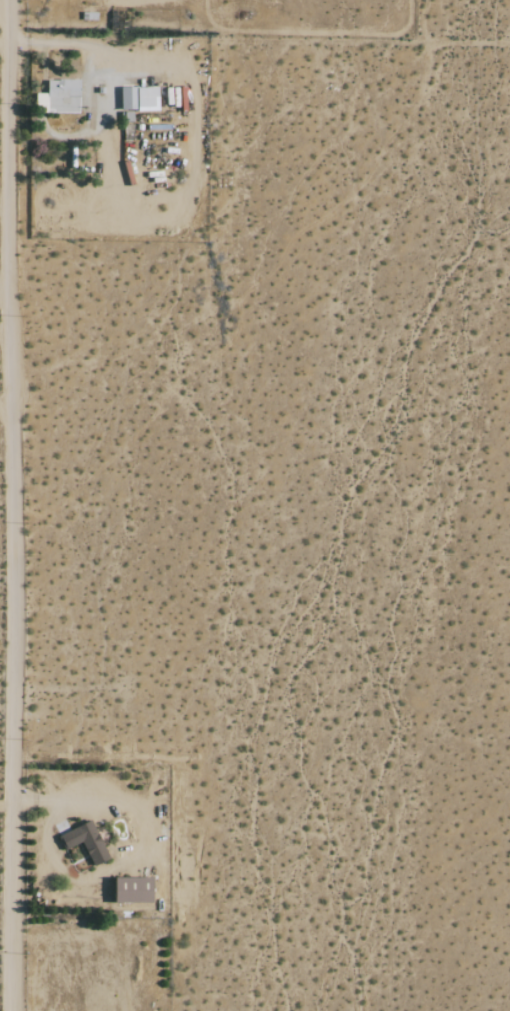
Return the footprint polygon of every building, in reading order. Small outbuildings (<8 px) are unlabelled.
[(121,111),(159,110),(158,87),(121,89),(121,111)] [(109,859),(91,820),(59,835),(66,849),(82,842),(93,866),(109,859)] [(115,903),(153,903),(153,877),(115,877),(115,903)]
